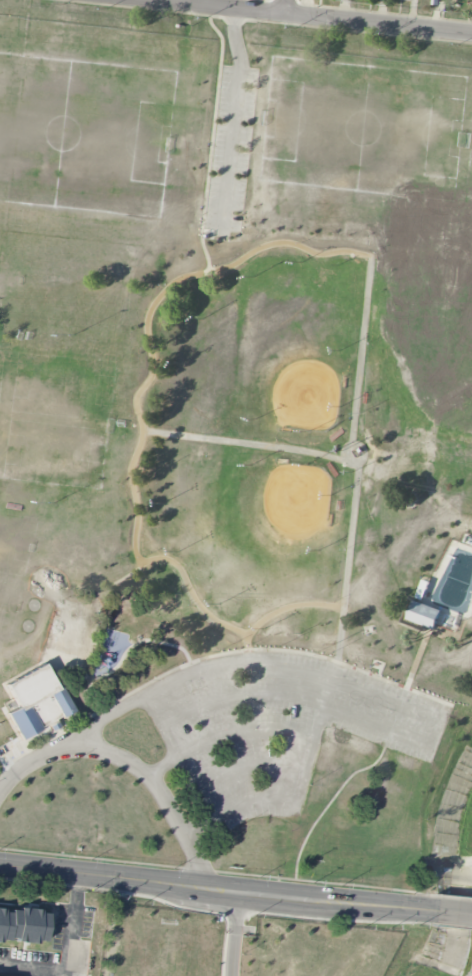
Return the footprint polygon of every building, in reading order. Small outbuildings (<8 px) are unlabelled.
[(413,599),(441,610),(435,630),(428,627),(407,619),(413,599)] [(18,740),(73,710),(59,685),(54,687),(42,664),(4,685),(15,706),(4,712),(18,740)] [(45,945),(47,913),(0,909),(0,941),(45,945)]
